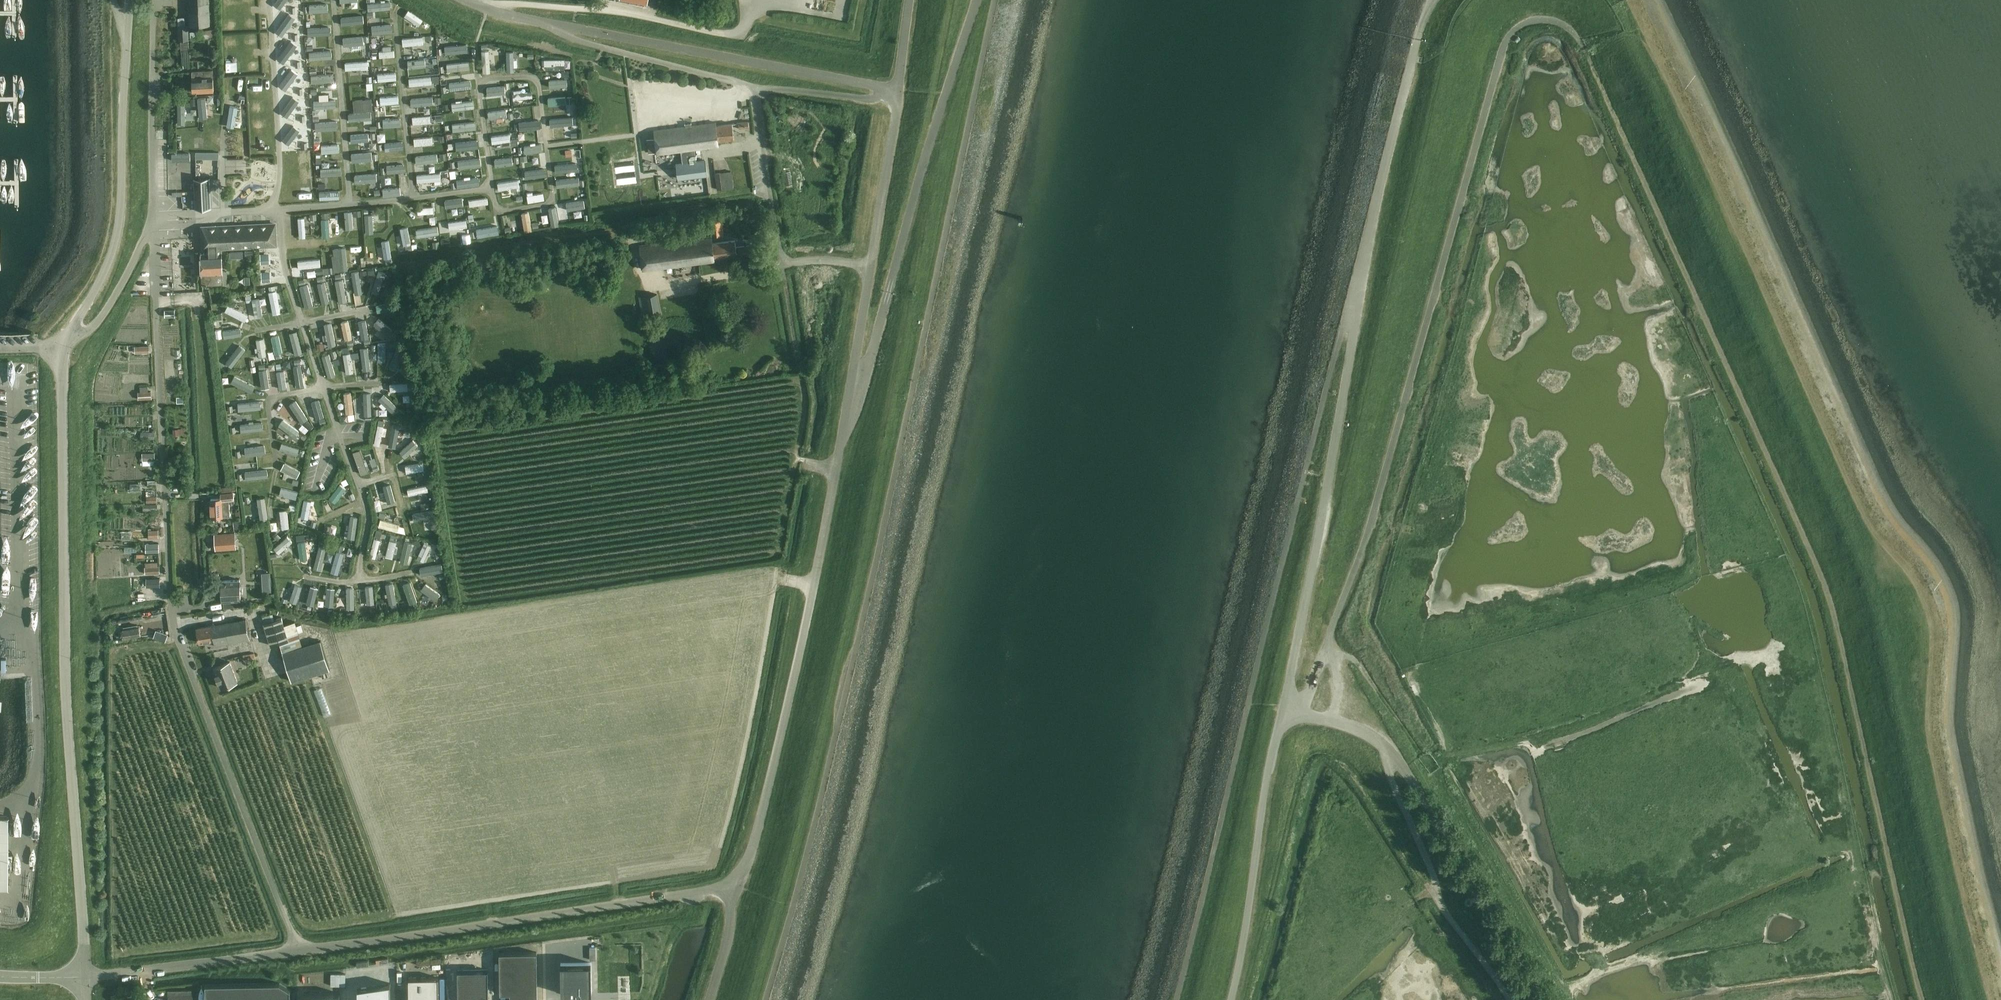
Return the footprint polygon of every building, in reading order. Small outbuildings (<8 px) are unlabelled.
[(209,25),(209,0),(188,0),(189,25),(209,25)] [(411,7),(427,17),(432,9),(418,0),(416,0),(411,7)] [(235,24),(247,11),(241,6),(230,18),(235,24)] [(449,29),(452,23),(436,13),(432,19),(449,29)] [(178,18),(179,41),(181,41),(181,49),(189,49),(188,40),(189,40),(188,24),(186,25),(185,18),(178,18)] [(252,37),(264,36),(264,25),(252,25),(252,37)] [(235,26),(233,37),(244,38),(245,28),(235,26)] [(411,27),(412,36),(433,35),(432,26),(411,27)] [(214,29),(190,31),(191,39),(215,37),(214,29)] [(490,39),(490,63),(498,63),(497,38),(490,39)] [(248,41),(245,52),(251,53),(254,42),(248,41)] [(523,41),(514,41),(514,62),(523,62),(523,41)] [(477,58),(476,48),(460,49),(460,59),(477,58)] [(256,60),(265,61),(266,51),(257,50),(256,60)] [(192,92),(214,91),(213,70),(191,71),(192,92)] [(315,74),(302,73),(301,85),(314,85),(315,74)] [(331,76),(320,77),(321,89),(332,89),(331,76)] [(361,112),(373,113),(374,100),(362,99),(361,112)] [(577,103),(557,107),(559,117),(579,113),(577,103)] [(259,124),(269,123),(267,112),(257,114),(259,124)] [(326,121),(315,122),(316,130),(327,130),(337,129),(337,121),(326,121)] [(739,129),(749,128),(748,121),(738,122),(739,129)] [(715,122),(708,123),(711,146),(718,145),(718,141),(733,139),(732,123),(716,126),(715,122)] [(708,123),(653,130),(654,138),(646,139),(648,152),(656,151),(656,153),(681,150),(682,164),(676,165),(678,181),(708,178),(706,161),(696,162),(694,148),(711,146),(708,123)] [(423,136),(441,136),(441,125),(423,125),(423,136)] [(323,131),(325,143),(339,141),(338,129),(323,131)] [(269,131),(260,131),(261,141),(270,141),(269,131)] [(368,133),(350,134),(351,142),(369,141),(368,133)] [(424,153),(448,152),(448,144),(423,145),(424,153)] [(566,158),(566,167),(588,167),(587,158),(566,158)] [(784,158),(779,159),(782,171),(788,169),(784,158)] [(472,167),(473,175),(489,174),(488,165),(472,167)] [(378,187),(378,167),(370,167),(370,187),(378,187)] [(508,180),(528,179),(528,171),(508,171),(508,180)] [(725,172),(715,173),(717,189),(727,188),(725,172)] [(748,172),(736,174),(738,186),(751,184),(748,172)] [(195,209),(211,208),(210,178),(194,179),(195,209)] [(409,178),(394,178),(394,186),(410,186),(409,178)] [(579,204),(594,201),(591,190),(576,193),(579,204)] [(329,211),(331,229),(339,228),(338,221),(345,220),(344,209),(329,211)] [(394,221),(393,210),(375,211),(376,223),(394,221)] [(416,217),(408,218),(410,236),(418,236),(416,217)] [(710,235),(723,234),(721,219),(708,221),(710,235)] [(467,224),(470,232),(478,229),(476,221),(467,224)] [(274,245),(274,236),(275,236),(275,233),(274,233),(273,224),(215,227),(215,230),(202,230),(203,249),(205,249),(206,253),(200,253),(202,285),(228,283),(227,271),(222,271),(222,252),(221,252),(221,248),(274,245)] [(396,230),(390,231),(392,241),(385,242),(387,252),(400,249),(396,230)] [(761,234),(750,235),(751,242),(762,241),(761,234)] [(368,236),(358,236),(359,247),(369,247),(368,236)] [(714,259),(753,254),(752,245),(736,247),(735,240),(712,242),(711,236),(640,245),(643,270),(714,261),(714,259)] [(341,262),(354,261),(354,238),(341,238),(341,262)] [(306,249),(306,258),(329,258),(329,249),(306,249)] [(331,259),(332,265),(342,264),(341,257),(331,259)] [(310,268),(310,260),(300,260),(300,268),(310,268)] [(271,273),(281,273),(281,261),(270,261),(271,273)] [(350,269),(343,270),(347,289),(353,287),(350,269)] [(367,270),(360,271),(361,279),(368,278),(367,270)] [(660,314),(657,293),(639,296),(642,317),(660,314)] [(174,307),(184,308),(184,299),(174,299),(174,307)] [(371,333),(379,331),(373,311),(365,314),(371,333)] [(347,317),(355,330),(362,327),(354,313),(347,317)] [(344,336),(341,316),(334,317),(336,337),(344,336)] [(232,329),(249,328),(249,319),(232,319),(232,329)] [(253,352),(258,333),(252,331),(247,351),(253,352)] [(414,363),(416,357),(410,354),(407,360),(414,363)] [(266,370),(259,371),(261,388),(269,387),(266,370)] [(412,385),(412,394),(420,394),(420,385),(412,385)] [(395,386),(390,392),(403,406),(409,401),(395,386)] [(138,399),(152,399),(151,391),(138,392),(138,399)] [(309,414),(317,409),(305,392),(298,397),(309,414)] [(369,396),(362,397),(363,404),(370,403),(369,396)] [(387,414),(382,435),(393,438),(396,428),(393,427),(396,416),(387,414)] [(313,425),(317,419),(312,415),(308,420),(313,425)] [(307,420),(304,423),(309,430),(313,427),(307,420)] [(256,446),(273,444),(272,437),(255,439),(256,446)] [(364,441),(367,454),(372,452),(370,440),(364,441)] [(154,453),(142,453),(142,461),(155,460),(154,453)] [(432,453),(414,454),(414,462),(433,461),(432,453)] [(307,465),(309,459),(293,454),(291,461),(307,465)] [(413,456),(405,457),(406,466),(414,466),(413,456)] [(271,461),(257,463),(258,473),(272,472),(271,461)] [(395,486),(388,487),(392,500),(406,496),(404,487),(396,489),(395,486)] [(277,505),(276,491),(268,491),(268,505),(277,505)] [(229,500),(234,500),(234,493),(221,494),(221,499),(211,499),(211,518),(230,517),(229,500)] [(435,524),(441,523),(439,504),(432,505),(435,524)] [(394,515),(411,519),(412,513),(396,508),(394,515)] [(392,549),(394,541),(386,540),(389,530),(383,529),(379,546),(392,549)] [(276,532),(273,535),(277,541),(281,538),(276,532)] [(308,550),(315,550),(313,532),(306,532),(308,550)] [(431,553),(435,542),(439,544),(442,536),(432,532),(425,550),(431,553)] [(234,533),(214,534),(215,551),(235,549),(234,533)] [(325,553),(332,554),(335,538),(328,536),(325,553)] [(359,552),(361,546),(355,544),(353,550),(359,552)] [(154,563),(166,563),(166,553),(153,553),(154,563)] [(305,562),(287,564),(288,572),(306,570),(305,562)] [(145,574),(160,573),(159,566),(145,566),(145,574)] [(408,576),(413,588),(421,586),(416,573),(408,576)] [(159,578),(146,579),(146,588),(160,587),(159,578)] [(224,608),(243,605),(243,600),(241,600),(240,580),(222,581),(223,601),(224,601),(224,608)] [(425,584),(421,590),(435,600),(440,594),(425,584)] [(146,622),(146,614),(133,615),(133,623),(146,622)] [(271,645),(288,640),(281,617),(264,623),(271,645)] [(197,627),(200,643),(214,640),(215,645),(249,639),(246,619),(197,627)] [(124,638),(141,635),(139,626),(122,629),(124,638)] [(282,652),(291,681),(330,669),(321,640),(282,652)] [(236,661),(255,658),(254,653),(235,657),(236,661)] [(213,667),(221,687),(237,681),(230,661),(213,667)] [(499,952),(500,993),(509,993),(510,999),(537,999),(537,952),(499,952)] [(590,962),(560,962),(560,992),(590,992),(590,962)] [(457,971),(457,999),(488,999),(488,971),(457,971)] [(408,978),(409,999),(439,999),(438,977),(408,978)] [(355,988),(355,999),(391,999),(391,981),(355,988)] [(205,984),(206,999),(290,999),(290,989),(279,983),(205,984)]
